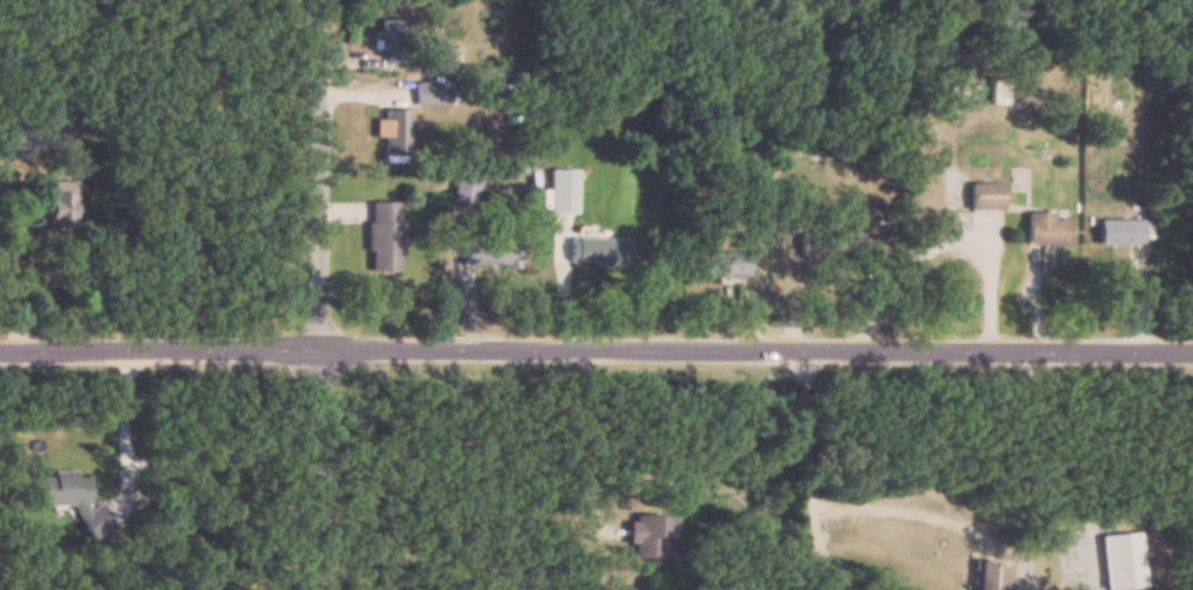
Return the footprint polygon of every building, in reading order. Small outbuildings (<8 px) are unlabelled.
[(406,20),(380,20),(380,51),(386,51),(386,62),(406,62),(406,20)] [(1009,104),(1009,77),(990,77),(990,104),(1009,104)] [(451,82),(416,82),(416,106),(451,106),(451,82)] [(409,110),(384,110),(384,119),(376,119),(376,139),(384,139),(384,152),(409,152),(409,110)] [(43,130),(16,130),(15,151),(43,151),(43,130)] [(481,176),(458,171),(452,201),(474,206),(481,176)] [(49,225),(79,225),(79,180),(49,180),(49,225)] [(1005,182),(972,182),(972,209),(1005,209),(1005,182)] [(403,271),(403,202),(369,202),(369,271),(403,271)] [(1029,214),(1029,245),(1069,245),(1069,214),(1029,214)] [(1144,244),(1144,219),(1100,219),(1100,244),(1144,244)] [(518,227),(494,227),(494,240),(465,240),(465,266),(518,266),(518,227)] [(874,229),(800,228),(800,257),(873,258),(874,229)] [(629,237),(575,237),(575,264),(629,264),(629,237)] [(749,251),(702,251),(702,277),(749,277),(749,251)] [(42,474),(42,504),(83,504),(83,532),(109,532),(109,506),(91,506),(91,474),(42,474)] [(661,558),(662,537),(674,538),(675,516),(633,514),(631,557),(661,558)] [(1107,589),(1131,589),(1146,589),(1141,533),(1102,536),(1107,589)] [(978,562),(977,589),(1007,589),(1007,562),(978,562)]
